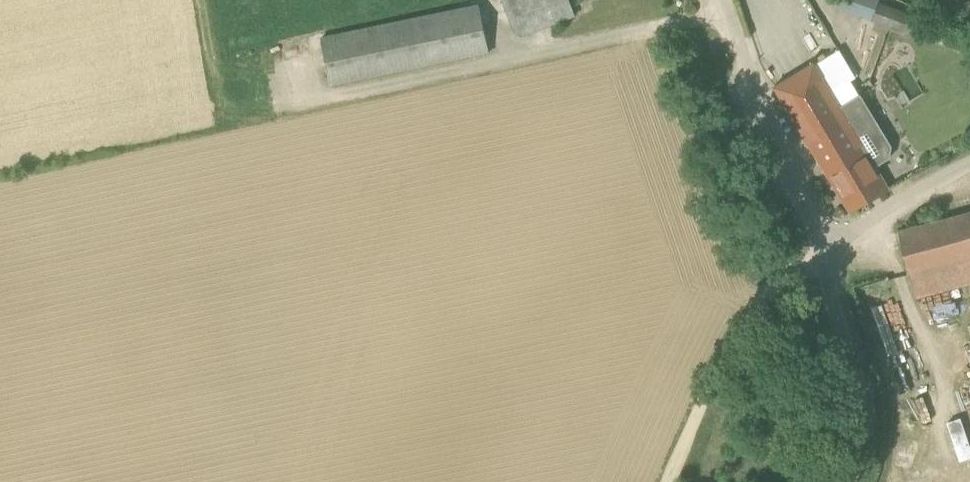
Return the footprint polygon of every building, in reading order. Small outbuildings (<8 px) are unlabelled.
[(513,33),(521,36),(576,15),(570,0),(502,0),(513,33)] [(882,0),(840,0),(837,9),(874,22),(880,5),(882,0)] [(331,83),(490,50),(480,4),(321,38),(331,83)] [(874,22),(911,35),(917,18),(880,5),(874,22)] [(775,86),(792,114),(850,211),(890,189),(870,154),(864,144),(883,132),(868,107),(848,119),(831,91),(856,77),(839,49),(815,63),(814,62),(775,86)] [(969,283),(969,212),(898,231),(916,297),(969,283)]
